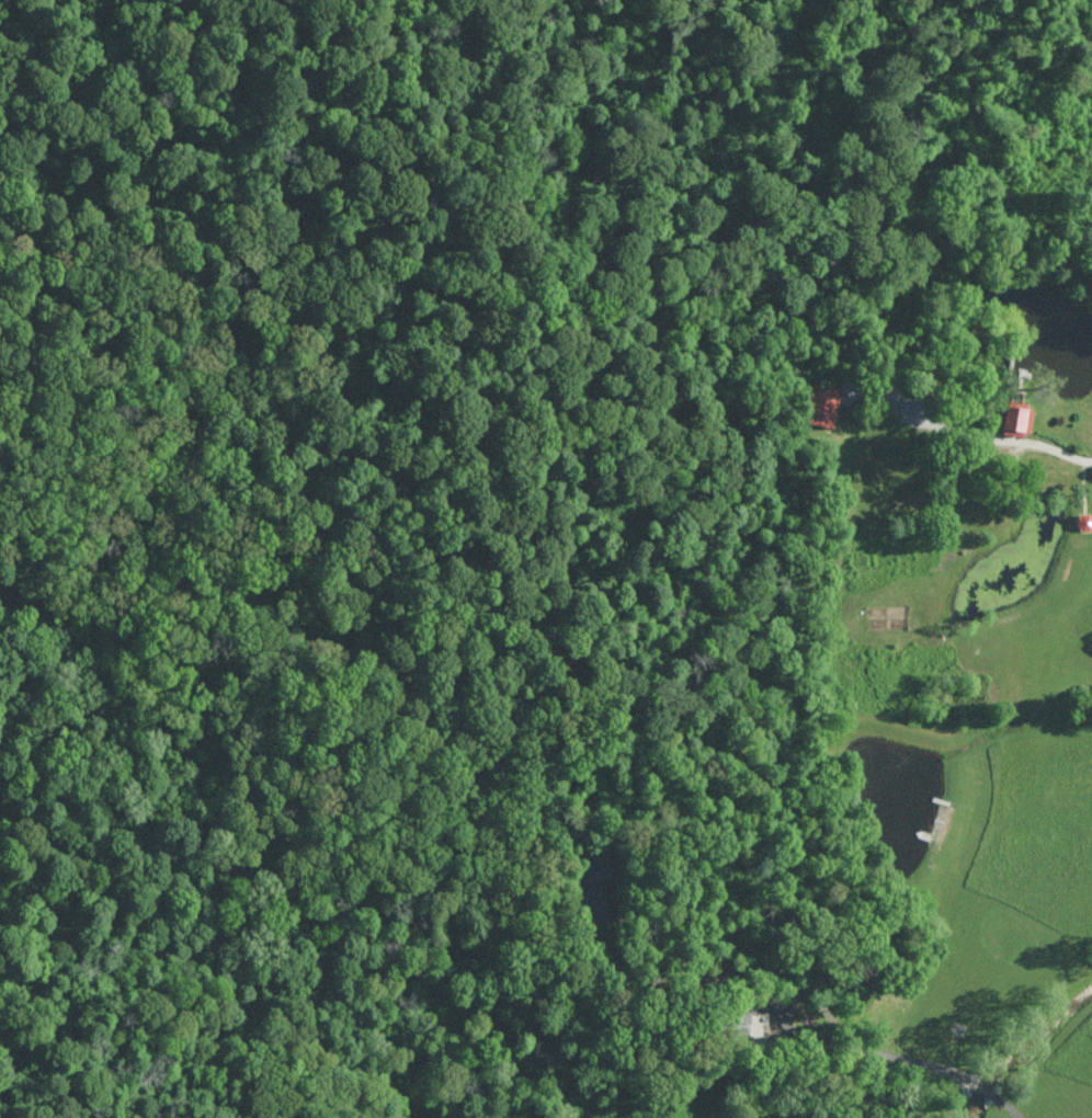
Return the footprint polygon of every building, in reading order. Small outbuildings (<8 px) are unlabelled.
[(841,388),(810,381),(801,420),(832,427),(841,388)] [(1029,432),(1033,411),(998,405),(995,426),(1029,432)]
